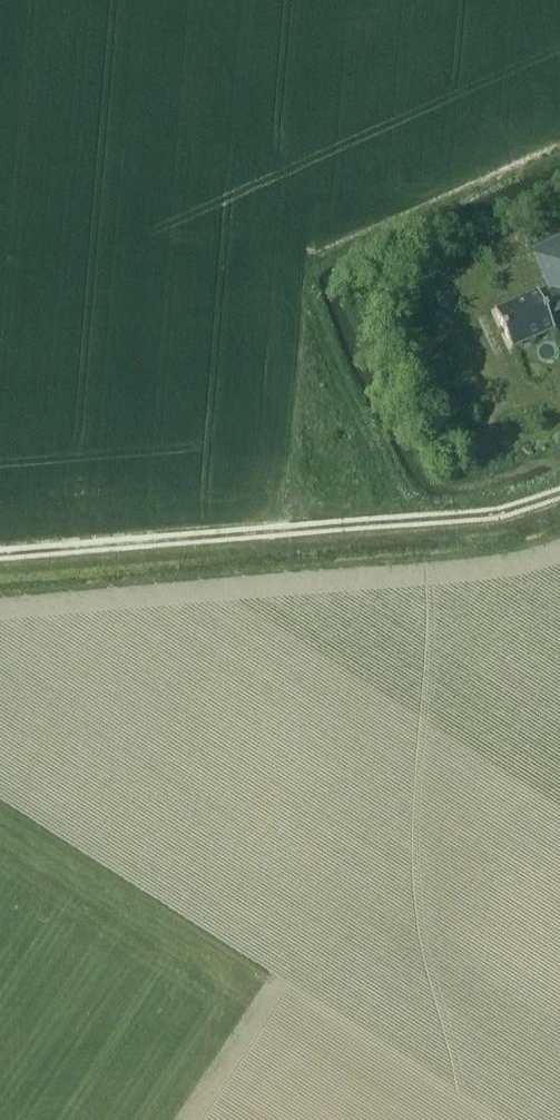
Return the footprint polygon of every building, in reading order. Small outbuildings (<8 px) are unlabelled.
[(533,250),(551,292),(559,288),(559,238),(533,250)] [(551,292),(540,297),(538,292),(495,311),(512,348),(555,330),(551,321),(559,317),(559,288),(551,292)]
